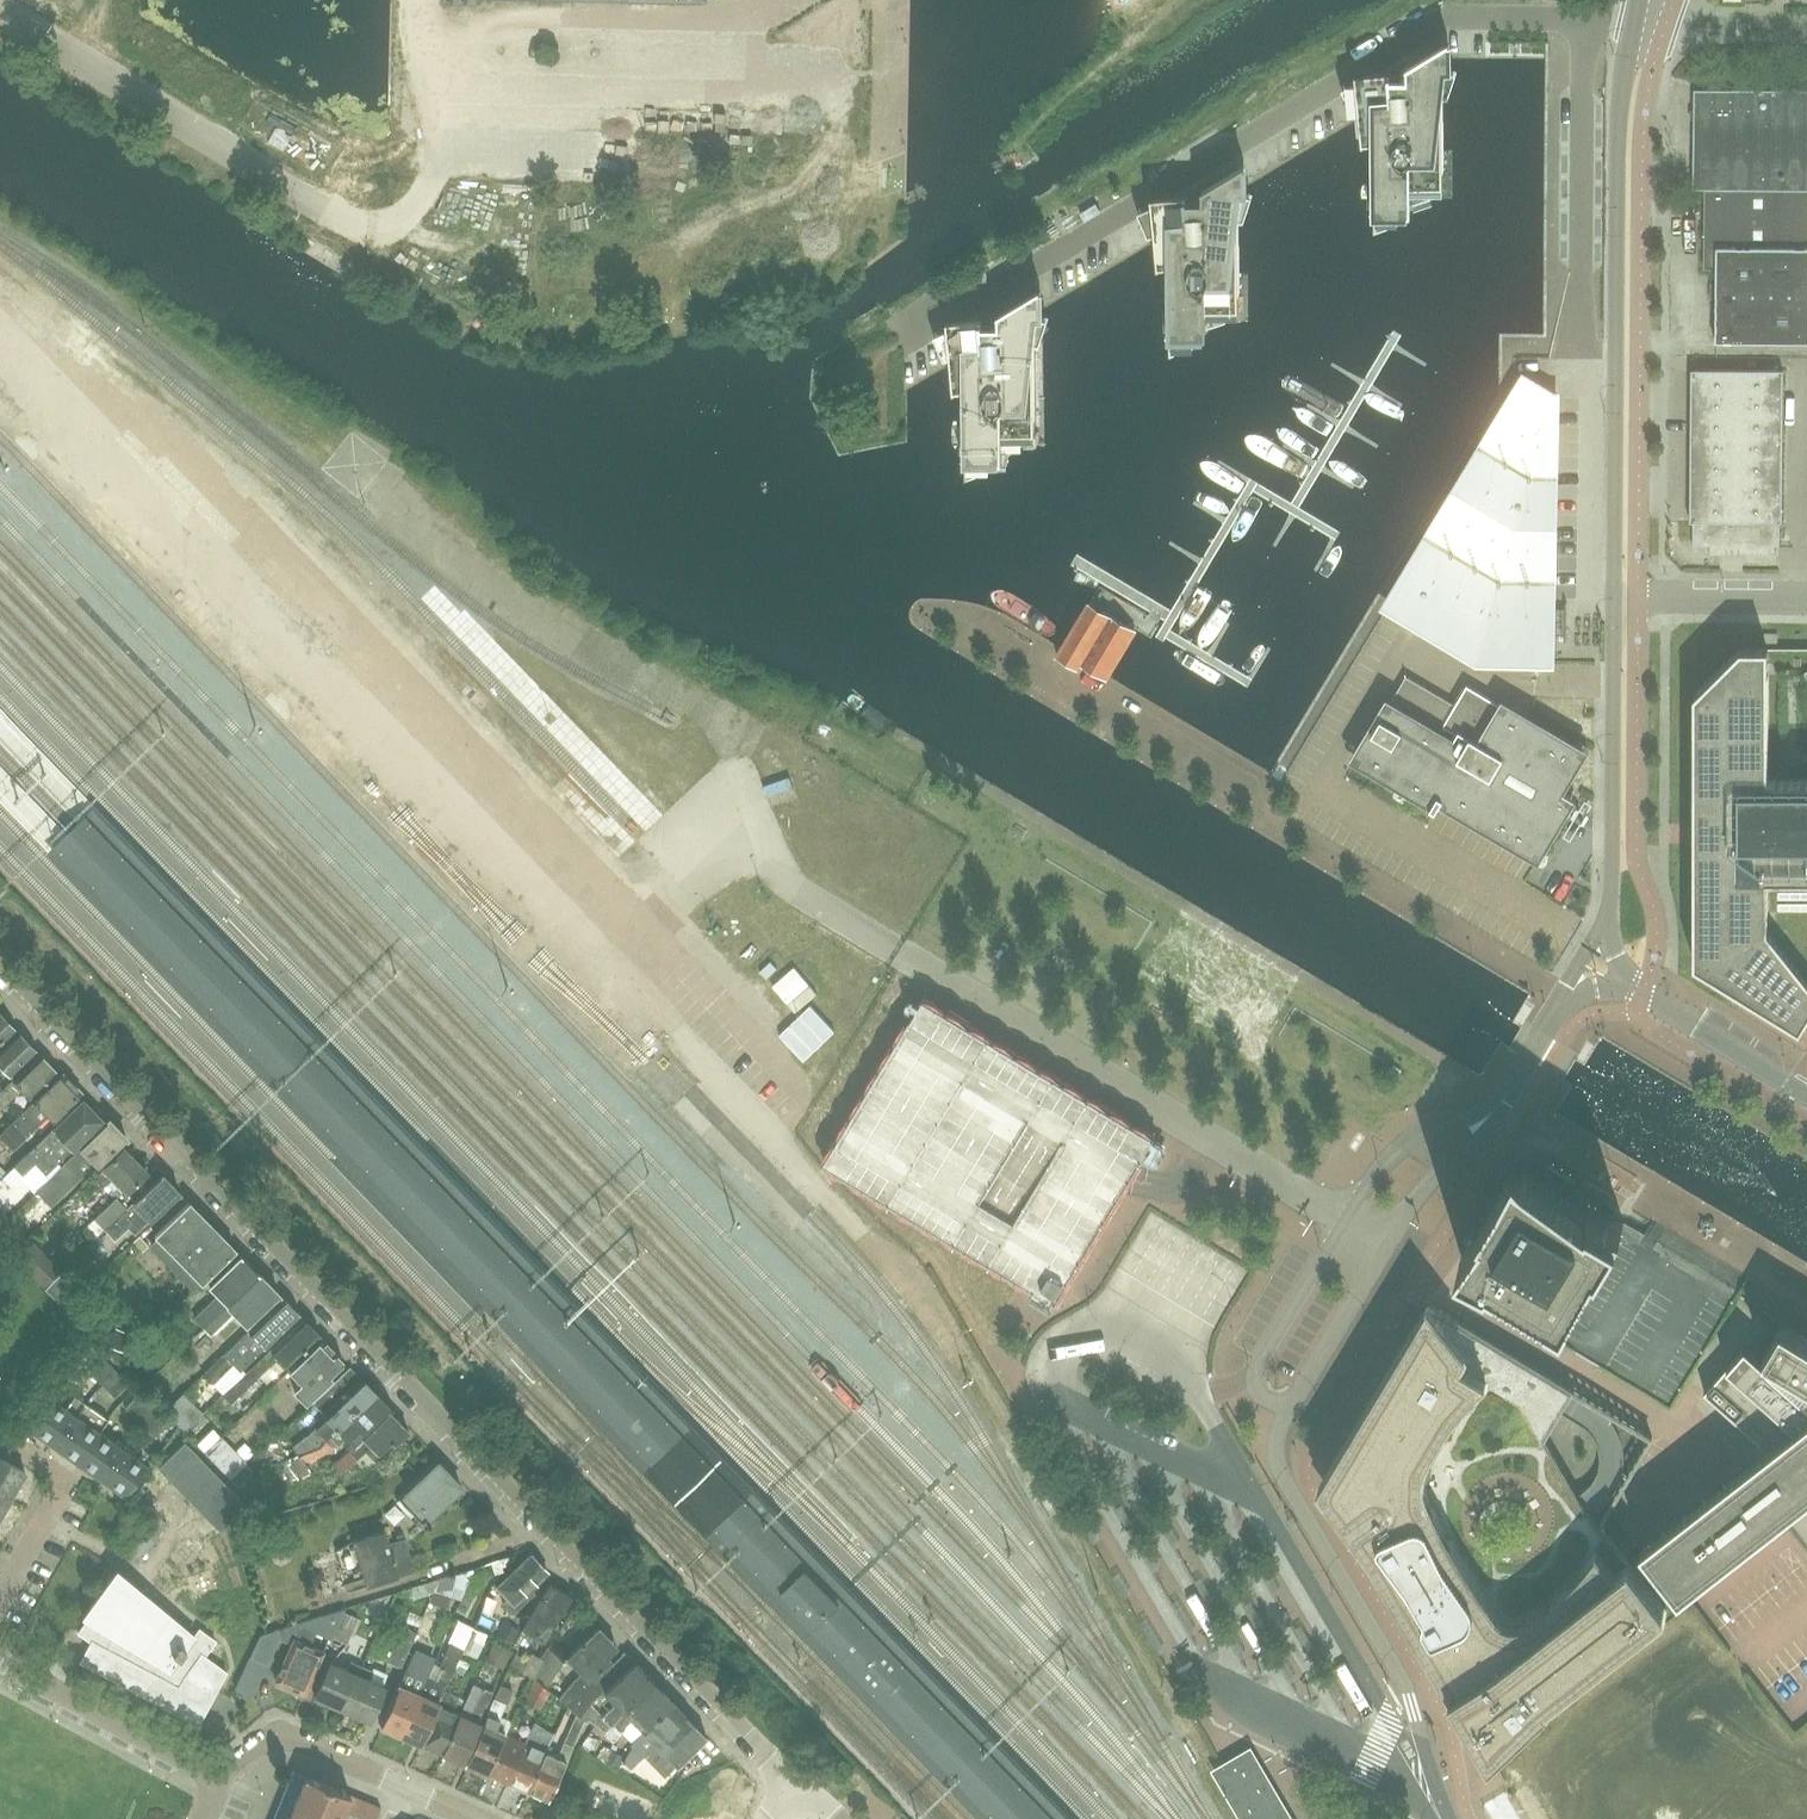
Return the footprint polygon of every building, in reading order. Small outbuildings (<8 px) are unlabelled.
[(1376,143),(1377,227),(1379,227),(1379,210),(1410,210),(1410,207),(1412,207),(1412,189),(1443,189),(1443,186),(1444,186),(1443,66),(1450,68),(1450,57),(1450,41),(1407,67),(1408,69),(1408,68),(1408,78),(1392,78),(1391,73),(1392,73),(1392,71),(1356,74),(1360,118),(1363,146),(1365,145),(1365,144),(1376,143)] [(1693,189),(1705,189),(1705,199),(1806,199),(1806,90),(1694,89),(1693,187),(1693,189)] [(1160,267),(1172,266),(1172,351),(1174,351),(1174,334),(1206,333),(1206,330),(1208,330),(1208,312),(1238,312),(1238,309),(1239,309),(1239,190),(1246,192),(1246,187),(1246,164),(1203,190),(1204,192),(1204,201),(1187,201),(1187,196),(1188,196),(1188,194),(1152,197),(1156,241),(1158,269),(1161,269),(1160,267)] [(1705,199),(1704,268),(1716,268),(1716,342),(1806,343),(1806,199),(1705,199)] [(968,390),(968,474),(970,474),(970,457),(1002,456),(1002,454),(1004,453),(1004,436),(1034,436),(1034,433),(1036,433),(1035,313),(1041,315),(1042,315),(1042,309),(1042,288),(999,314),(1000,315),(1000,325),(983,325),(983,320),(984,319),(984,317),(948,321),(952,363),(955,392),(957,392),(956,391),(968,390)] [(1783,370),(1694,370),(1692,370),(1690,521),(1693,521),(1693,546),(1780,547),(1780,522),(1782,522),(1783,370)] [(1516,401),(1513,399),(1388,606),(1477,660),(1549,662),(1549,634),(1565,635),(1565,640),(1566,640),(1567,602),(1566,602),(1565,609),(1550,608),(1554,397),(1541,397),(1531,414),(1513,405),(1516,401)] [(1106,678),(1135,629),(1090,602),(1057,656),(1077,668),(1080,663),(1106,678)] [(1768,780),(1768,648),(1741,648),(1695,694),(1695,964),(1743,994),(1800,1029),(1806,1018),(1806,780),(1768,780)] [(1443,808),(1552,856),(1578,798),(1571,795),(1594,743),(1503,703),(1503,702),(1470,687),(1452,729),(1387,700),(1358,764),(1446,802),(1443,808)] [(626,798),(639,789),(631,776),(617,784),(626,798)] [(908,1024),(825,1163),(1022,1281),(1035,1289),(1056,1302),(1122,1192),(1129,1181),(1130,1180),(1131,1177),(1138,1166),(1151,1144),(1154,1139),(1155,1138),(934,1005),(923,998),(920,1004),(917,1009),(908,1024)] [(15,1029),(0,1013),(0,1044),(15,1029)] [(4,1071),(9,1076),(36,1050),(19,1033),(0,1052),(0,1074),(4,1071)] [(57,1071),(41,1055),(0,1094),(0,1111),(2,1110),(21,1091),(29,1099),(57,1071)] [(82,1091),(63,1073),(34,1102),(0,1135),(0,1137),(14,1151),(48,1117),(52,1120),(82,1091)] [(46,1174),(71,1149),(103,1119),(101,1117),(102,1112),(96,1107),(91,1108),(83,1100),(14,1166),(23,1175),(35,1163),(46,1174)] [(127,1138),(109,1120),(106,1123),(56,1172),(51,1177),(50,1178),(37,1191),(52,1206),(95,1165),(97,1167),(127,1138)] [(117,1198),(124,1192),(125,1193),(148,1172),(124,1147),(102,1169),(103,1170),(93,1178),(104,1188),(117,1198)] [(1486,1220),(1461,1256),(1486,1268),(1486,1266),(1529,1292),(1568,1315),(1584,1286),(1583,1286),(1599,1258),(1602,1259),(1624,1222),(1585,1206),(1585,1207),(1582,1205),(1563,1190),(1571,1177),(1555,1167),(1548,1179),(1525,1162),(1521,1168),(1516,1165),(1506,1182),(1504,1178),(1503,1177),(1493,1195),(1498,1195),(1484,1219),(1486,1220)] [(150,1221),(180,1192),(162,1174),(126,1209),(110,1225),(104,1231),(115,1241),(121,1236),(143,1214),(150,1221)] [(94,1241),(104,1231),(110,1225),(126,1209),(116,1199),(94,1220),(83,1229),(94,1241)] [(187,1269),(201,1283),(236,1249),(212,1225),(189,1201),(154,1236),(165,1247),(187,1269)] [(7,1223),(0,1231),(0,1237),(15,1252),(26,1240),(7,1223)] [(42,1288),(60,1271),(35,1245),(18,1262),(42,1288)] [(203,1328),(259,1273),(241,1254),(208,1287),(218,1296),(195,1319),(203,1328)] [(245,1327),(279,1293),(259,1273),(203,1328),(211,1336),(233,1315),(245,1327)] [(78,1297),(58,1278),(46,1291),(66,1310),(78,1297)] [(299,1314),(282,1297),(224,1354),(204,1374),(213,1385),(223,1396),(302,1318),(299,1314)] [(1492,1758),(1577,1677),(1666,1607),(1601,1523),(1653,1437),(1429,1303),(1427,1306),(1320,1484),(1373,1555),(1492,1758)] [(243,1393),(257,1380),(279,1358),(287,1366),(319,1335),(302,1318),(223,1396),(231,1405),(243,1393)] [(1766,1363),(1746,1345),(1705,1392),(1769,1449),(1642,1547),(1680,1596),(1806,1498),(1806,1338),(1783,1324),(1764,1355),(1770,1358),(1766,1363)] [(179,1351),(194,1337),(185,1328),(184,1327),(170,1341),(179,1351)] [(336,1352),(323,1338),(289,1372),(301,1384),(293,1392),(306,1404),(332,1378),(329,1376),(344,1361),(336,1353),(336,1352)] [(114,1398),(129,1385),(99,1355),(85,1368),(114,1398)] [(374,1391),(360,1376),(322,1414),(327,1419),(316,1430),(313,1428),(307,1434),(308,1437),(293,1448),(297,1455),(318,1446),(374,1391)] [(309,1474),(309,1473),(305,1461),(334,1449),(345,1438),(353,1447),(392,1410),(374,1391),(318,1446),(297,1455),(290,1459),(294,1468),(297,1478),(309,1474)] [(182,1393),(165,1410),(185,1430),(202,1413),(182,1393)] [(154,1439),(169,1425),(139,1396),(125,1409),(154,1439)] [(145,1465),(100,1432),(108,1421),(75,1397),(67,1409),(54,1400),(32,1431),(124,1495),(145,1465)] [(347,1470),(361,1457),(365,1452),(373,1460),(391,1442),(394,1445),(409,1431),(406,1428),(406,1424),(401,1419),(397,1419),(390,1412),(392,1410),(353,1447),(349,1452),(337,1462),(331,1464),(335,1476),(347,1470)] [(231,1479),(248,1464),(222,1437),(206,1452),(231,1479)] [(245,1505),(185,1442),(159,1467),(219,1530),(245,1505)] [(0,1459),(0,1497),(9,1502),(25,1473),(0,1459)] [(440,1465),(438,1462),(397,1501),(411,1515),(414,1513),(422,1522),(430,1515),(431,1516),(461,1486),(449,1474),(452,1472),(442,1462),(440,1465)] [(248,1464),(231,1479),(239,1487),(255,1472),(248,1464)] [(1669,1562),(1748,1502),(1733,1482),(1654,1543),(1669,1562)] [(0,1497),(0,1517),(9,1502),(0,1497)] [(157,1516),(128,1556),(138,1564),(167,1523),(157,1516)] [(389,1547),(385,1532),(353,1541),(366,1587),(415,1573),(406,1542),(389,1547)] [(758,1539),(754,1544),(754,1559),(787,1593),(878,1688),(889,1687),(895,1682),(901,1676),(901,1664),(812,1571),(778,1536),(763,1535),(758,1539)] [(548,1572),(531,1554),(495,1588),(507,1601),(502,1606),(511,1616),(535,1594),(530,1589),(548,1572)] [(91,1643),(81,1662),(198,1725),(227,1672),(205,1657),(216,1641),(199,1629),(193,1636),(117,1573),(85,1616),(89,1619),(78,1634),(91,1643)] [(452,1574),(447,1590),(471,1598),(476,1582),(452,1574)] [(572,1597),(551,1583),(524,1629),(544,1642),(572,1597)] [(347,1645),(358,1620),(345,1614),(334,1639),(347,1645)] [(278,1638),(292,1644),(275,1681),(305,1694),(322,1655),(309,1649),(315,1633),(329,1639),(338,1619),(324,1615),(260,1636),(250,1657),(267,1664),(278,1638)] [(580,1675),(561,1701),(576,1715),(581,1719),(591,1706),(600,1694),(608,1676),(603,1671),(602,1669),(612,1659),(607,1654),(617,1646),(609,1638),(611,1636),(603,1628),(601,1629),(598,1627),(585,1639),(566,1658),(565,1659),(568,1661),(580,1675)] [(474,1630),(465,1649),(464,1652),(477,1657),(486,1636),(474,1630)] [(388,1662),(401,1668),(412,1643),(399,1637),(388,1662)] [(429,1674),(401,1736),(421,1745),(439,1705),(444,1692),(459,1659),(464,1652),(465,1649),(464,1648),(453,1643),(444,1665),(445,1665),(439,1678),(429,1674)] [(624,1651),(603,1671),(608,1676),(600,1694),(591,1706),(581,1719),(586,1724),(588,1722),(604,1732),(655,1682),(647,1674),(646,1674),(624,1651)] [(413,1654),(381,1727),(401,1736),(429,1674),(435,1661),(436,1657),(426,1653),(423,1658),(413,1654)] [(532,1654),(523,1673),(534,1679),(535,1678),(536,1678),(543,1662),(539,1659),(532,1654)] [(351,1662),(348,1670),(330,1662),(315,1698),(342,1710),(362,1667),(351,1662)] [(362,1667),(342,1710),(369,1722),(385,1686),(359,1675),(362,1667)] [(534,1679),(523,1701),(543,1711),(549,1698),(549,1690),(536,1678),(535,1678),(534,1679)] [(631,1745),(675,1702),(655,1682),(604,1732),(605,1732),(614,1724),(622,1731),(631,1722),(642,1733),(630,1745),(631,1745)] [(484,1725),(466,1765),(487,1774),(505,1735),(497,1731),(503,1719),(514,1692),(502,1686),(488,1715),(484,1725)] [(463,1763),(480,1724),(493,1695),(481,1690),(468,1719),(459,1715),(442,1754),(463,1763)] [(439,1705),(421,1745),(442,1754),(459,1715),(449,1710),(455,1697),(444,1692),(439,1705)] [(635,1749),(623,1761),(631,1768),(656,1745),(676,1766),(706,1738),(707,1736),(694,1723),(694,1722),(675,1702),(631,1745),(635,1749)] [(525,1744),(508,1783),(528,1792),(545,1752),(553,1733),(534,1724),(525,1744)] [(487,1774),(508,1783),(525,1744),(505,1735),(487,1774)] [(545,1752),(528,1792),(548,1801),(566,1762),(573,1746),(564,1742),(557,1758),(545,1752)] [(1252,1750),(1226,1766),(1257,1818),(1292,1818),(1252,1750)] [(288,1818),(377,1818),(381,1808),(313,1780),(306,1776),(304,1780),(288,1818)]
